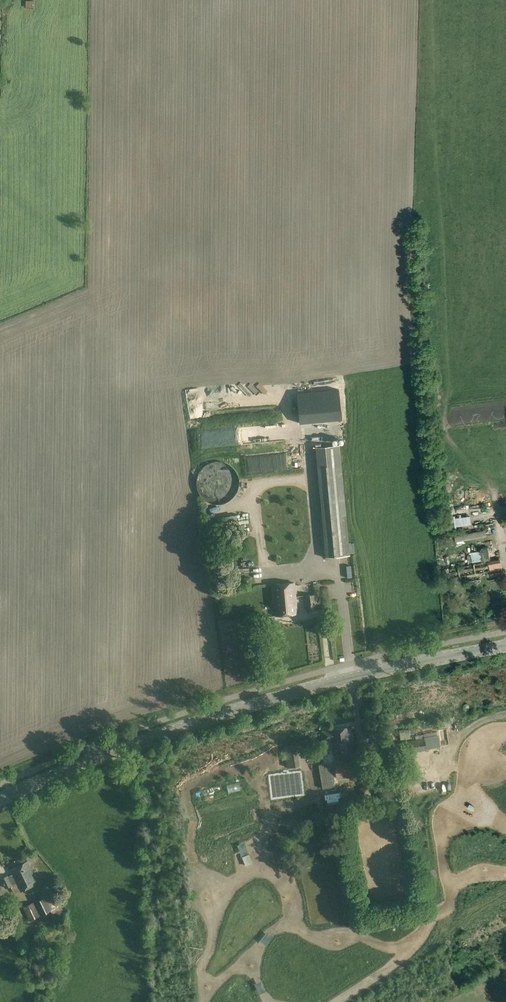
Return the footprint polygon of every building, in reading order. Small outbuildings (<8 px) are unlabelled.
[(326,558),(350,556),(340,445),(316,447),(326,558)] [(277,456),(266,457),(267,467),(279,466),(277,456)] [(225,462),(221,461),(217,461),(213,462),(209,463),(206,465),(203,467),(200,470),(198,474),(197,478),(196,482),(197,486),(198,490),(200,493),(202,497),(205,499),(208,502),(212,503),(216,504),(220,504),(224,503),(228,501),(231,499),(234,496),(237,493),(238,489),(239,485),(239,481),(238,477),(237,473),(235,470),(232,467),(229,464),(225,462)] [(276,616),(297,614),(294,583),(273,585),(276,616)] [(315,594),(305,596),(306,609),(316,608),(315,594)] [(322,732),(324,741),(331,740),(334,754),(353,751),(349,727),(330,731),(322,732)] [(400,742),(402,755),(427,751),(425,737),(400,742)] [(296,744),(284,746),(287,768),(300,766),(296,744)] [(343,764),(335,765),(334,765),(337,779),(362,775),(360,761),(343,764)] [(332,762),(319,764),(323,789),(335,787),(332,762)] [(249,855),(243,857),(247,868),(253,865),(249,855)] [(31,869),(28,862),(11,870),(13,875),(8,877),(8,876),(2,879),(6,888),(16,883),(20,892),(38,883),(34,875),(37,873),(34,867),(31,869)] [(45,897),(35,902),(42,915),(51,910),(45,897)] [(34,902),(23,908),(29,921),(40,916),(34,902)]
